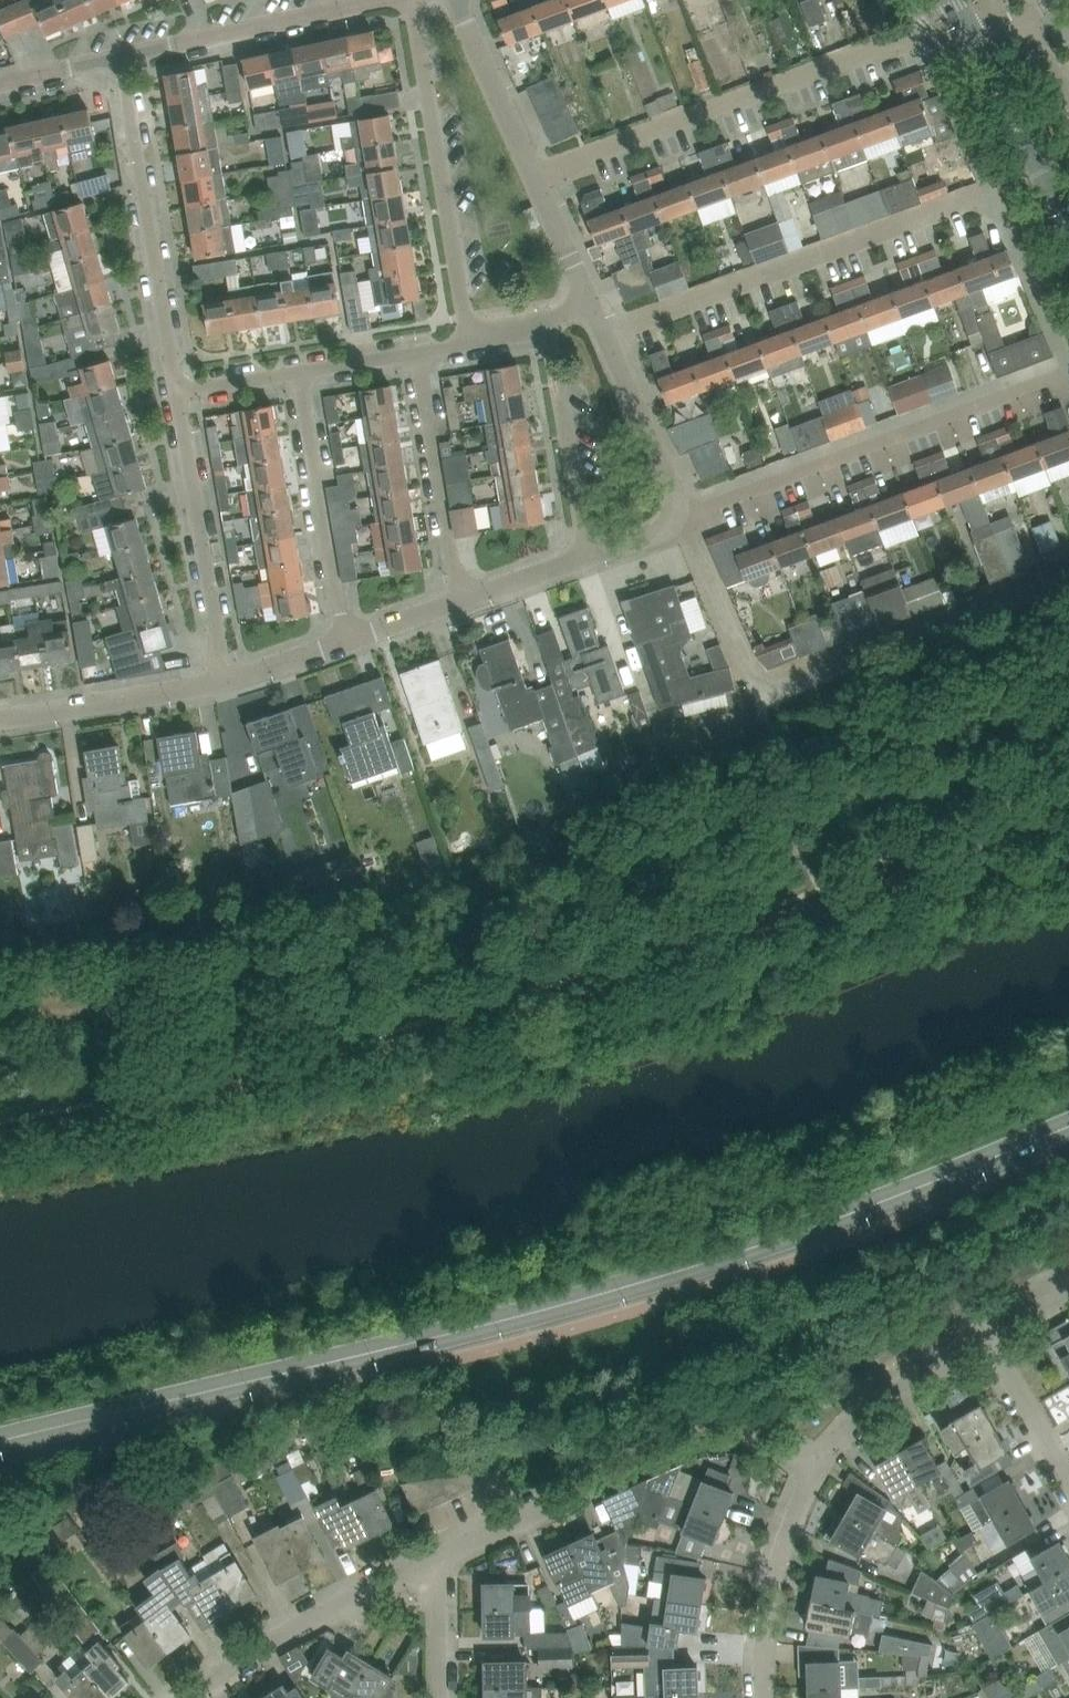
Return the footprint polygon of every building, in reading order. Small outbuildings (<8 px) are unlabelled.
[(47,35),(71,25),(61,0),(53,0),(35,8),(31,0),(26,0),(19,3),(30,27),(41,22),(47,35)] [(71,25),(96,14),(90,0),(61,0),(71,25)] [(96,14),(120,4),(118,0),(90,0),(96,14)] [(533,7),(542,32),(576,20),(568,0),(553,0),(533,7)] [(580,32),(613,20),(609,7),(606,0),(568,0),(576,20),(580,32)] [(820,0),(808,0),(802,2),(810,27),(827,21),(820,0)] [(7,8),(18,33),(30,27),(19,3),(7,8)] [(877,4),(848,15),(856,37),(886,26),(884,21),(895,17),(891,4),(879,9),(877,4)] [(513,15),(499,20),(504,33),(509,45),(529,37),(542,32),(533,7),(513,15)] [(6,38),(18,33),(7,8),(0,11),(0,24),(6,38)] [(374,31),(348,37),(355,65),(358,82),(371,79),(369,73),(369,72),(383,69),(381,59),(374,31)] [(348,37),(322,42),(328,71),(330,79),(344,76),(345,80),(346,85),(356,82),(358,82),(355,65),(348,37)] [(718,38),(705,42),(714,68),(727,63),(718,38)] [(328,71),(322,42),(297,48),(304,77),(307,94),(316,91),(319,87),(316,74),(328,71)] [(697,47),(684,51),(689,63),(702,59),(697,47)] [(304,77),(297,48),(270,54),(277,83),(280,100),(307,94),(304,77)] [(277,83),(270,54),(244,60),(251,89),(277,83)] [(702,59),(689,63),(698,91),(711,86),(702,59)] [(239,63),(222,66),(227,92),(243,90),(239,63)] [(198,84),(196,70),(166,75),(171,102),(210,95),(208,83),(198,84)] [(957,135),(938,92),(922,98),(921,95),(924,94),(920,84),(925,82),(923,76),(921,71),(894,81),(898,92),(903,90),(908,103),(889,110),(898,135),(932,122),(938,141),(957,135)] [(535,103),(561,91),(555,77),(528,88),(535,103)] [(243,90),(227,92),(229,104),(245,101),(243,90)] [(567,104),(561,91),(535,103),(541,116),(567,104)] [(378,97),(362,99),(365,114),(390,109),(403,107),(401,93),(388,95),(378,97)] [(860,93),(847,99),(865,147),(898,135),(889,110),(869,117),(860,93)] [(215,121),(210,95),(171,102),(175,128),(215,121)] [(349,102),(351,116),(353,116),(365,114),(362,99),(359,100),(349,102)] [(865,147),(847,99),(833,104),(841,128),(822,135),(836,172),(868,160),(864,147),(865,147)] [(339,118),(336,103),(308,107),(310,123),(339,118)] [(541,116),(547,130),(573,118),(567,104),(541,116)] [(644,105),(637,108),(641,120),(649,117),(644,105)] [(96,138),(89,110),(64,115),(70,144),(73,160),(86,157),(82,141),(96,138)] [(256,114),(259,132),(285,127),(282,110),(256,114)] [(38,121),(45,150),(49,171),(62,168),(57,147),(70,144),(64,115),(38,121)] [(395,141),(390,115),(351,121),(354,137),(342,139),(344,150),(355,148),(395,141)] [(579,132),(573,118),(547,130),(553,144),(579,132)] [(794,118),(780,123),(798,172),(803,184),(836,172),(822,135),(802,142),(794,118)] [(12,127),(18,156),(21,168),(36,165),(47,163),(49,171),(45,150),(38,121),(12,127)] [(215,121),(175,128),(180,154),(219,147),(215,121)] [(765,184),(798,172),(780,123),(767,128),(775,152),(755,159),(765,184)] [(21,168),(18,156),(12,127),(0,129),(0,173),(21,168)] [(288,132),(292,159),(308,156),(304,129),(288,132)] [(235,144),(251,142),(249,132),(234,134),(235,144)] [(271,165),(287,163),(283,136),(267,139),(271,165)] [(399,168),(395,141),(355,148),(357,163),(346,165),(348,176),(370,172),(399,168)] [(727,143),(714,147),(732,196),(765,184),(755,159),(735,166),(727,143)] [(219,147),(180,154),(184,180),(224,173),(219,147)] [(709,176),(689,183),(698,208),(732,196),(714,147),(700,152),(709,176)] [(294,168),(292,169),(295,188),(310,186),(309,183),(307,169),(306,161),(293,163),(294,168)] [(660,167),(647,172),(651,184),(664,179),(660,167)] [(375,198),(403,193),(399,168),(370,172),(348,176),(350,188),(362,186),(365,200),(375,198)] [(295,188),(292,169),(279,171),(280,175),(268,177),(271,192),(295,188)] [(640,202),(622,208),(631,233),(638,252),(647,248),(654,245),(648,227),(665,221),(656,196),(651,184),(647,172),(631,178),(640,202)] [(228,200),(224,173),(184,180),(188,206),(228,200)] [(921,174),(913,177),(918,189),(928,185),(930,183),(928,177),(921,174)] [(78,183),(82,197),(112,189),(108,175),(78,183)] [(890,215),(916,206),(923,203),(922,202),(923,202),(918,189),(913,177),(880,190),(890,215)] [(918,189),(923,202),(947,193),(942,180),(928,185),(918,189)] [(669,191),(656,196),(665,221),(698,208),(689,183),(669,191)] [(313,203),(310,186),(295,188),(298,206),(313,203)] [(294,207),(298,206),(295,188),(271,192),(273,209),(258,211),(260,221),(280,218),(295,216),(295,215),(294,207)] [(585,195),(582,203),(598,245),(617,238),(628,270),(641,264),(642,263),(638,252),(631,233),(622,208),(610,213),(610,212),(603,215),(599,203),(605,201),(601,189),(585,195)] [(70,190),(55,194),(57,204),(72,200),(70,190)] [(859,198),(869,223),(890,215),(880,190),(859,198)] [(784,191),(770,196),(779,221),(779,222),(793,217),(784,191)] [(403,193),(375,198),(365,200),(369,226),(379,224),(408,219),(403,193)] [(57,204),(55,194),(33,200),(36,210),(57,204)] [(228,200),(188,206),(193,232),(233,226),(228,200)] [(91,227),(84,203),(45,214),(52,239),(62,236),(91,227)] [(856,226),(849,206),(848,207),(846,203),(814,215),(823,240),(856,227),(855,226),(856,226)] [(12,206),(3,208),(5,218),(22,213),(20,204),(12,206)] [(849,206),(856,226),(863,223),(856,204),(849,206)] [(306,237),(322,234),(317,208),(301,211),(306,237)] [(295,216),(280,218),(282,228),(296,226),(295,216)] [(383,250),(412,245),(408,219),(379,224),(369,226),(373,252),(383,250)] [(748,242),(756,264),(756,265),(790,253),(789,252),(790,252),(779,222),(779,221),(745,234),(748,242)] [(233,226),(193,232),(197,259),(237,252),(233,226)] [(62,236),(52,239),(50,239),(54,252),(66,249),(69,261),(70,261),(98,253),(91,227),(62,236)] [(352,229),(334,232),(336,243),(354,240),(352,229)] [(297,230),(283,233),(285,244),(299,242),(297,230)] [(984,232),(970,238),(978,261),(959,269),(968,293),(974,309),(989,304),(983,288),(1019,275),(1008,250),(993,256),(984,232)] [(25,235),(8,238),(10,245),(26,242),(25,235)] [(26,242),(10,245),(12,257),(28,254),(26,242)] [(748,242),(738,246),(746,268),(756,264),(748,242)] [(306,264),(317,262),(314,245),(303,247),(306,264)] [(373,252),(376,267),(370,268),(372,279),(388,277),(417,272),(412,245),(383,250),(373,252)] [(287,250),(277,252),(280,268),(290,267),(287,250)] [(932,251),(917,257),(935,306),(949,301),(963,338),(970,336),(982,331),(982,330),(976,316),(974,309),(968,293),(959,269),(945,274),(936,250),(932,251)] [(280,268),(277,252),(267,254),(270,270),(280,268)] [(69,261),(73,273),(56,278),(60,291),(79,286),(106,278),(98,253),(70,261),(69,261)] [(907,288),(893,293),(902,318),(935,306),(917,257),(901,263),(898,264),(907,288)] [(263,325),(258,295),(256,285),(241,288),(236,259),(225,261),(228,275),(232,300),(237,329),(263,325)] [(228,275),(225,261),(195,266),(197,280),(228,275)] [(647,277),(645,274),(641,264),(628,270),(614,275),(620,289),(647,277)] [(645,274),(647,277),(653,290),(657,288),(661,299),(690,288),(681,264),(656,274),(655,271),(645,274)] [(358,270),(342,273),(344,284),(359,281),(358,270)] [(0,272),(0,284),(11,282),(9,271),(0,272)] [(315,316),(341,312),(335,272),(308,276),(310,286),(315,316)] [(372,279),(376,306),(381,305),(398,302),(421,298),(417,272),(388,277),(372,279)] [(865,276),(850,282),(869,330),(902,318),(893,293),(874,300),(865,276)] [(647,277),(620,289),(626,302),(653,290),(647,277)] [(74,302),(78,316),(113,305),(106,278),(79,286),(60,291),(54,293),(58,306),(74,302)] [(289,320),(315,316),(310,286),(296,289),(295,279),(292,279),(282,281),(284,291),(289,320)] [(282,281),(256,285),(258,295),(263,325),(289,320),(284,291),(282,281)] [(359,281),(344,284),(352,333),(373,329),(369,310),(369,308),(364,308),(359,281)] [(840,312),(826,317),(836,342),(869,330),(850,282),(835,287),(832,289),(840,312)] [(27,302),(24,286),(14,287),(17,304),(27,302)] [(12,288),(4,289),(7,305),(17,304),(14,287),(12,288)] [(23,329),(38,326),(33,300),(27,302),(17,304),(20,320),(22,320),(23,329)] [(237,329),(232,300),(205,304),(210,334),(237,329)] [(798,301),(784,306),(802,354),(835,342),(826,317),(807,325),(798,301)] [(398,302),(381,305),(381,310),(383,319),(401,316),(398,302)] [(8,309),(10,322),(20,320),(17,304),(7,305),(8,309)] [(78,316),(62,320),(70,346),(73,356),(99,349),(96,338),(114,333),(121,331),(113,305),(78,316)] [(759,342),(768,367),(773,377),(806,365),(802,354),(784,306),(770,311),(779,335),(759,342)] [(994,310),(976,316),(982,330),(982,331),(985,340),(989,353),(998,378),(1055,357),(1045,332),(1032,337),(1006,347),(994,310)] [(1031,327),(1030,333),(1032,337),(1045,332),(1039,319),(1034,321),(1031,327)] [(718,330),(735,379),(768,367),(759,342),(739,350),(731,326),(718,330)] [(693,366),(702,391),(709,411),(724,406),(717,385),(735,379),(718,330),(704,335),(713,359),(693,366)] [(651,355),(668,404),(702,391),(693,366),(674,374),(666,350),(651,355)] [(22,351),(6,354),(8,364),(23,361),(22,351)] [(73,359),(74,359),(61,363),(65,377),(72,375),(75,385),(70,386),(74,397),(90,394),(118,386),(111,360),(103,362),(99,351),(73,359)] [(44,356),(29,359),(31,369),(46,366),(44,356)] [(25,370),(23,361),(8,364),(9,373),(25,370)] [(523,390),(518,364),(484,370),(486,383),(464,387),(466,400),(484,397),(494,396),(523,390)] [(922,374),(932,402),(959,393),(959,392),(949,365),(922,374)] [(46,366),(31,369),(32,379),(33,379),(48,376),(46,366)] [(898,414),(922,406),(932,402),(922,374),(889,386),(898,414)] [(90,394),(79,397),(86,422),(87,424),(98,421),(126,413),(118,386),(90,394)] [(363,390),(366,412),(367,417),(396,412),(392,386),(363,390)] [(447,404),(456,402),(454,386),(444,388),(447,404)] [(523,390),(494,396),(484,397),(488,423),(499,422),(527,417),(523,390)] [(340,409),(336,410),(335,396),(325,397),(328,423),(341,422),(340,409)] [(456,402),(447,404),(451,430),(461,428),(456,402)] [(40,418),(52,415),(50,403),(37,405),(40,418)] [(857,404),(825,415),(834,440),(866,428),(857,404)] [(235,439),(249,437),(278,432),(274,405),(259,408),(259,405),(256,406),(256,408),(236,412),(239,426),(233,426),(235,439)] [(1058,409),(1047,412),(1056,436),(1037,443),(1046,468),(1068,459),(1068,426),(1062,407),(1058,409)] [(34,419),(32,410),(16,413),(17,422),(34,419)] [(396,412),(367,417),(371,443),(401,439),(396,412)] [(98,421),(87,424),(89,432),(94,448),(105,445),(133,437),(126,413),(98,421)] [(834,440),(825,415),(792,428),(801,453),(834,440)] [(532,442),(527,417),(499,422),(503,449),(532,444),(532,442)] [(34,419),(17,422),(19,431),(35,428),(34,419)] [(40,425),(42,434),(58,431),(57,422),(40,425)] [(685,423),(669,429),(681,455),(692,451),(693,451),(688,436),(689,436),(685,423)] [(714,423),(706,426),(712,443),(719,440),(720,440),(714,423)] [(211,443),(220,441),(217,426),(208,427),(211,443)] [(1013,480),(1046,468),(1037,443),(1017,451),(1008,427),(995,432),(1013,480)] [(44,444),(60,441),(58,431),(42,434),(44,444)] [(249,437),(235,439),(239,465),(246,464),(283,458),(278,432),(249,437)] [(331,433),(334,449),(343,448),(340,432),(331,433)] [(986,462),(971,468),(980,493),(984,503),(1017,491),(1013,480),(995,432),(982,437),(978,439),(986,462)] [(105,445),(94,448),(101,473),(112,470),(140,462),(133,437),(105,445)] [(401,439),(371,443),(361,445),(366,471),(369,471),(405,464),(401,439)] [(692,451),(693,452),(698,465),(725,455),(719,441),(719,440),(712,443),(693,451),(692,451)] [(223,458),(220,441),(211,443),(213,459),(223,458)] [(443,458),(453,457),(467,455),(466,449),(452,452),(450,441),(441,443),(443,458)] [(497,475),(497,476),(536,469),(532,444),(503,449),(487,451),(489,463),(500,461),(502,474),(497,475)] [(765,463),(759,447),(743,452),(749,469),(765,463)] [(346,464),(343,448),(334,449),(336,465),(346,464)] [(944,451),(929,457),(947,506),(963,499),(975,532),(992,525),(980,493),(971,468),(953,475),(944,451)] [(448,484),(472,480),(468,454),(467,455),(453,457),(443,458),(448,484)] [(727,460),(725,455),(698,465),(703,479),(730,469),(727,460)] [(904,493),(913,518),(947,506),(929,457),(915,462),(923,486),(904,493)] [(287,484),(283,458),(246,464),(249,477),(245,478),(248,491),(287,484)] [(52,461),(43,462),(46,478),(55,477),(52,461)] [(33,464),(36,480),(46,478),(43,462),(33,464)] [(10,476),(8,463),(0,464),(0,478),(10,476)] [(96,503),(77,509),(79,516),(80,521),(99,515),(126,508),(122,495),(138,491),(140,490),(142,490),(148,488),(147,487),(140,463),(112,471),(94,475),(102,502),(96,503)] [(379,488),(372,489),(373,496),(380,495),(409,490),(405,464),(376,469),(379,488)] [(541,495),(536,469),(497,476),(502,502),(541,495)] [(330,504),(358,499),(353,473),(338,475),(340,485),(327,488),(330,504)] [(12,489),(10,476),(0,478),(0,491),(12,489)] [(58,492),(55,477),(46,478),(48,494),(58,492)] [(875,477),(862,482),(880,530),(913,518),(904,493),(884,500),(875,477)] [(48,494),(46,478),(36,480),(39,496),(48,494)] [(219,495),(229,494),(226,478),(217,479),(219,495)] [(452,510),(474,506),(470,480),(472,480),(448,484),(452,510)] [(885,543),(880,530),(862,482),(849,487),(858,510),(838,518),(847,543),(852,555),(885,543)] [(252,517),(292,510),(287,484),(248,491),(252,517)] [(409,490),(373,496),(377,522),(373,523),(414,516),(409,490)] [(229,494),(219,495),(222,512),(232,510),(229,494)] [(502,502),(506,528),(545,522),(541,495),(502,502)] [(33,515),(35,526),(52,523),(48,498),(34,500),(36,515),(33,515)] [(358,499),(330,504),(334,530),(364,525),(361,509),(353,510),(351,502),(358,500),(358,499)] [(799,506),(796,507),(814,555),(847,543),(838,518),(818,525),(809,502),(799,506)] [(474,506),(452,510),(457,537),(479,533),(474,506)] [(791,535),(772,543),(781,567),(814,555),(796,507),(783,512),(791,535)] [(99,515),(80,521),(84,534),(93,531),(103,528),(109,527),(117,552),(145,544),(137,517),(129,520),(126,508),(99,515)] [(257,543),(296,536),(292,510),(252,517),(257,543)] [(378,549),(418,543),(414,516),(373,523),(378,549)] [(2,531),(14,529),(12,518),(0,520),(0,519),(0,532),(2,531)] [(1051,518),(1030,526),(1040,553),(1061,545),(1051,518)] [(53,532),(52,523),(35,526),(37,535),(53,532)] [(364,526),(364,525),(334,530),(339,556),(350,554),(348,546),(360,544),(357,527),(364,526)] [(752,550),(743,526),(707,540),(723,578),(743,570),(747,580),(749,579),(753,585),(759,586),(768,583),(770,579),(771,575),(770,571),(781,567),(772,543),(752,550)] [(1011,575),(1030,567),(1015,526),(995,534),(1011,575)] [(0,532),(0,559),(7,558),(18,556),(14,529),(2,531),(0,532)] [(225,532),(228,548),(238,546),(235,530),(225,532)] [(1011,575),(995,534),(976,541),(974,541),(982,562),(990,583),(1011,575)] [(261,569),(301,562),(296,536),(257,543),(261,569)] [(55,540),(44,542),(46,551),(56,549),(55,540)] [(418,543),(378,549),(380,562),(391,560),(394,574),(423,569),(418,543)] [(145,544),(117,552),(124,578),(152,569),(145,544)] [(240,562),(238,546),(228,548),(231,564),(240,562)] [(64,565),(81,562),(80,551),(63,554),(64,565)] [(339,556),(343,582),(359,580),(354,555),(350,556),(350,554),(339,556)] [(61,576),(57,555),(41,557),(45,578),(61,576)] [(0,559),(0,586),(4,585),(11,584),(7,558),(0,559)] [(261,583),(263,595),(263,596),(305,588),(301,562),(261,569),(271,567),(274,581),(261,583)] [(838,566),(820,572),(826,589),(844,583),(838,566)] [(124,578),(106,583),(109,592),(118,590),(122,606),(131,604),(160,595),(152,569),(124,578)] [(67,582),(69,592),(86,589),(84,579),(67,582)] [(35,586),(37,597),(64,593),(62,581),(35,586)] [(237,601),(247,599),(244,582),(234,584),(237,601)] [(900,583),(867,595),(879,628),(913,616),(900,583)] [(632,627),(655,686),(688,677),(677,642),(692,637),(682,606),(675,585),(674,585),(675,586),(661,591),(660,590),(659,590),(660,591),(629,601),(628,599),(622,601),(624,607),(625,606),(632,627)] [(11,602),(37,597),(35,586),(9,590),(11,602)] [(278,606),(280,620),(310,615),(313,611),(311,602),(307,599),(305,588),(263,596),(265,608),(278,606)] [(69,592),(71,602),(87,599),(86,589),(69,592)] [(0,592),(0,607),(11,605),(11,602),(9,590),(0,592)] [(832,603),(846,641),(879,628),(867,595),(865,591),(832,603)] [(160,595),(131,604),(138,628),(167,620),(160,595)] [(240,616),(250,614),(247,599),(237,601),(240,616)] [(625,689),(616,666),(609,646),(608,646),(609,649),(603,652),(588,608),(560,617),(575,657),(562,662),(567,676),(573,674),(577,686),(596,679),(603,697),(625,689)] [(40,620),(48,664),(75,660),(69,619),(54,622),(54,617),(40,620)] [(819,617),(801,623),(812,653),(829,647),(819,617)] [(30,626),(16,628),(23,669),(48,664),(40,620),(29,622),(30,626)] [(132,653),(121,656),(127,676),(127,678),(156,673),(156,672),(150,652),(174,646),(167,620),(138,628),(126,632),(132,653)] [(77,635),(91,632),(89,622),(75,624),(77,635)] [(800,658),(812,653),(801,623),(790,627),(800,658)] [(16,628),(15,624),(2,627),(4,641),(0,642),(0,679),(10,677),(12,673),(11,671),(23,669),(16,628)] [(91,632),(77,635),(82,666),(96,663),(91,632)] [(559,699),(554,684),(536,691),(529,693),(527,687),(510,640),(481,650),(486,664),(481,665),(478,670),(478,675),(480,679),(482,684),(485,688),(489,689),(496,687),(497,690),(500,689),(514,729),(546,718),(556,747),(552,748),(557,765),(561,763),(571,790),(574,789),(589,784),(586,775),(560,703),(559,699)] [(736,689),(736,688),(731,667),(721,645),(708,650),(715,671),(688,677),(655,686),(664,708),(736,689)] [(408,675),(415,695),(421,712),(419,713),(429,742),(466,730),(452,692),(448,694),(445,684),(437,664),(442,662),(441,659),(417,667),(418,669),(403,675),(403,676),(408,675)] [(377,712),(366,683),(326,697),(336,725),(347,722),(354,744),(343,748),(353,777),(399,761),(404,773),(416,769),(405,738),(392,743),(388,731),(383,733),(376,713),(377,712)] [(640,691),(630,695),(638,717),(632,719),(637,731),(652,725),(640,691)] [(589,712),(588,712),(582,695),(575,698),(560,703),(586,775),(607,768),(599,746),(601,745),(593,724),(589,712)] [(248,723),(265,772),(281,767),(282,771),(284,770),(288,782),(301,777),(303,783),(332,773),(318,732),(301,737),(291,708),(248,723)] [(472,728),(494,791),(508,786),(486,723),(472,728)] [(161,738),(164,760),(172,806),(234,796),(233,792),(227,757),(211,760),(210,760),(210,761),(202,762),(197,732),(161,738)] [(122,785),(120,774),(124,774),(119,746),(88,752),(92,778),(85,779),(90,810),(98,808),(101,827),(115,824),(115,822),(149,816),(146,797),(142,797),(139,779),(129,781),(130,784),(122,785)] [(39,759),(4,765),(4,766),(6,766),(9,788),(12,807),(18,843),(57,837),(60,853),(62,867),(79,864),(73,824),(51,827),(50,817),(56,816),(53,797),(57,796),(59,793),(52,758),(52,754),(49,752),(45,751),(42,753),(40,756),(39,759)] [(249,787),(233,792),(234,796),(242,844),(259,838),(286,830),(269,780),(249,787)] [(103,859),(97,823),(81,826),(87,862),(103,859)] [(20,874),(14,838),(0,841),(0,878),(20,874)] [(1060,1234),(1068,1250),(1068,1229),(1060,1234)] [(1052,1345),(1060,1360),(1064,1358),(1068,1367),(1068,1335),(1055,1343),(1052,1345)] [(963,1404),(976,1396),(966,1378),(952,1386),(963,1404)] [(957,1455),(959,1454),(968,1445),(968,1444),(995,1429),(982,1406),(942,1429),(957,1455)] [(316,1417),(304,1422),(312,1440),(325,1435),(316,1417)] [(969,1462),(963,1466),(966,1470),(972,1481),(996,1467),(993,1461),(1003,1454),(1008,1451),(995,1429),(968,1444),(968,1445),(976,1458),(969,1462)] [(940,1470),(938,1467),(923,1440),(901,1452),(919,1483),(931,1476),(942,1495),(950,1490),(944,1479),(940,1471),(940,1470)] [(919,1483),(901,1452),(878,1465),(902,1509),(913,1503),(906,1490),(919,1483)] [(947,1459),(937,1465),(938,1467),(940,1470),(940,1471),(944,1479),(955,1472),(947,1459)] [(307,1461),(295,1467),(303,1482),(314,1476),(307,1461)] [(364,1465),(354,1470),(361,1484),(370,1479),(364,1465)] [(669,1496),(681,1465),(648,1480),(645,1487),(669,1496)] [(291,1504),(308,1496),(293,1466),(276,1475),(291,1504)] [(710,1467),(694,1506),(724,1517),(733,1493),(725,1489),(731,1475),(710,1467)] [(454,1475),(462,1492),(478,1485),(476,1472),(454,1475)] [(955,1472),(944,1479),(950,1490),(952,1490),(956,1498),(966,1492),(955,1472)] [(232,1475),(212,1486),(229,1517),(249,1506),(232,1475)] [(448,1499),(462,1492),(454,1475),(438,1478),(448,1499)] [(438,1478),(422,1480),(434,1505),(448,1499),(438,1478)] [(418,1513),(434,1505),(422,1480),(404,1483),(418,1513)] [(594,1534),(571,1544),(591,1588),(614,1577),(611,1571),(624,1565),(624,1562),(627,1541),(635,1518),(645,1487),(648,1480),(605,1500),(619,1532),(597,1542),(594,1534)] [(966,1492),(956,1498),(962,1508),(971,1503),(983,1525),(994,1518),(995,1520),(1023,1503),(1010,1480),(991,1491),(987,1493),(981,1483),(966,1492)] [(645,1487),(635,1518),(658,1526),(669,1496),(645,1487)] [(377,1490),(367,1495),(354,1501),(371,1535),(394,1524),(377,1490)] [(216,1493),(204,1500),(217,1523),(229,1517),(216,1493)] [(860,1493),(847,1515),(899,1545),(902,1539),(905,1534),(901,1531),(897,1529),(903,1518),(887,1509),(879,1504),(860,1493)] [(189,1494),(177,1496),(178,1508),(191,1506),(189,1494)] [(178,1508),(177,1496),(163,1498),(164,1510),(178,1508)] [(354,1501),(341,1508),(337,1498),(318,1506),(330,1532),(338,1528),(347,1546),(371,1535),(354,1501)] [(114,1500),(102,1508),(109,1518),(121,1511),(114,1500)] [(684,1502),(674,1527),(685,1531),(714,1542),(724,1517),(694,1506),(684,1502)] [(1023,1503),(995,1520),(1008,1542),(1036,1526),(1023,1503)] [(281,1529),(302,1569),(325,1558),(303,1514),(292,1520),(294,1522),(281,1529)] [(899,1545),(847,1515),(845,1517),(840,1514),(828,1534),(834,1538),(833,1539),(865,1558),(867,1553),(887,1565),(899,1545)] [(69,1515),(54,1525),(61,1536),(76,1527),(69,1515)] [(940,1524),(921,1535),(930,1550),(948,1539),(940,1524)] [(280,1526),(257,1537),(279,1581),(302,1569),(281,1529),(280,1526)] [(973,1530),(957,1539),(964,1550),(979,1541),(973,1530)] [(643,1544),(627,1541),(624,1562),(640,1565),(643,1544)] [(165,1549),(154,1555),(161,1567),(184,1600),(187,1606),(199,1598),(201,1601),(212,1620),(215,1619),(223,1613),(226,1617),(234,1612),(232,1608),(234,1607),(215,1575),(206,1559),(205,1559),(189,1569),(181,1557),(185,1555),(177,1542),(165,1549)] [(225,1542),(204,1555),(205,1559),(206,1559),(215,1575),(234,1607),(256,1594),(245,1575),(231,1552),(225,1542)] [(570,1605),(594,1594),(591,1588),(571,1544),(565,1542),(552,1548),(550,1554),(547,1555),(570,1605)] [(1068,1567),(1068,1556),(1061,1542),(1041,1553),(1033,1557),(1038,1566),(1023,1575),(1031,1589),(1047,1580),(1068,1567)] [(965,1552),(950,1564),(952,1567),(965,1584),(978,1574),(965,1552)] [(702,1604),(705,1578),(683,1574),(685,1561),(659,1557),(656,1581),(664,1582),(661,1598),(670,1600),(702,1604)] [(873,1614),(879,1615),(882,1601),(868,1598),(869,1597),(847,1592),(849,1583),(859,1585),(862,1570),(832,1559),(831,1559),(827,1577),(819,1575),(813,1601),(873,1613),(873,1614)] [(47,1564),(33,1575),(58,1606),(72,1596),(47,1564)] [(156,1592),(138,1606),(141,1611),(148,1619),(170,1650),(191,1634),(177,1617),(172,1609),(184,1600),(161,1567),(145,1579),(156,1592)] [(1067,1614),(1061,1603),(1068,1598),(1068,1567),(1047,1580),(1031,1589),(1044,1612),(1042,1614),(1049,1625),(1067,1614)] [(912,1593),(939,1603),(948,1607),(954,1593),(923,1570),(912,1593)] [(526,1583),(485,1584),(486,1610),(531,1609),(531,1594),(526,1594),(526,1583)] [(1018,1583),(1004,1591),(1010,1602),(1024,1594),(1018,1583)] [(630,1584),(628,1594),(644,1596),(645,1586),(630,1584)] [(539,1590),(548,1609),(558,1604),(550,1585),(539,1590)] [(16,1593),(7,1602),(19,1616),(29,1607),(16,1593)] [(642,1606),(644,1596),(628,1594),(627,1604),(642,1606)] [(657,1598),(650,1646),(672,1646),(677,1646),(680,1628),(698,1630),(702,1604),(670,1600),(661,1598),(657,1598)] [(82,1638),(99,1629),(92,1617),(86,1620),(80,1610),(83,1608),(79,1601),(68,1607),(76,1621),(74,1623),(82,1638)] [(873,1613),(813,1601),(808,1627),(851,1636),(852,1632),(869,1635),(873,1614),(879,1615),(873,1614),(873,1613)] [(946,1620),(948,1607),(939,1603),(934,1616),(946,1620)] [(531,1609),(486,1610),(486,1635),(525,1635),(527,1635),(526,1632),(526,1624),(531,1624),(531,1609)] [(1067,1614),(1049,1625),(1039,1630),(1059,1664),(1068,1658),(1068,1613),(1067,1614)] [(993,1657),(1008,1649),(989,1615),(974,1623),(993,1657)] [(129,1619),(120,1626),(136,1647),(149,1665),(170,1650),(148,1619),(136,1628),(129,1619)] [(578,1623),(568,1627),(569,1632),(575,1647),(576,1651),(592,1648),(583,1621),(578,1623)] [(14,1629),(1,1640),(30,1672),(43,1661),(14,1629)] [(883,1631),(879,1648),(903,1650),(922,1652),(932,1653),(934,1642),(883,1631)] [(569,1632),(554,1632),(554,1648),(574,1647),(575,1647),(569,1632)] [(84,1671),(109,1697),(110,1697),(129,1681),(117,1668),(121,1665),(100,1642),(88,1652),(96,1661),(84,1671)] [(308,1661),(299,1646),(280,1657),(295,1681),(308,1661)] [(650,1646),(648,1646),(613,1647),(613,1665),(649,1664),(650,1695),(654,1695),(699,1693),(698,1667),(671,1668),(672,1646),(650,1646)] [(574,1647),(540,1648),(540,1668),(575,1667),(574,1647)] [(372,1664),(350,1651),(345,1658),(330,1649),(314,1676),(330,1686),(334,1680),(354,1693),(372,1664)] [(922,1652),(903,1650),(904,1668),(907,1668),(908,1676),(908,1685),(920,1684),(919,1667),(922,1652)] [(76,1697),(109,1697),(84,1671),(70,1653),(59,1662),(64,1668),(56,1675),(59,1679),(76,1697)] [(487,1687),(527,1687),(527,1661),(486,1662),(487,1687)] [(809,1662),(810,1688),(841,1687),(840,1661),(809,1662)] [(372,1664),(354,1693),(351,1697),(381,1697),(394,1678),(372,1664)] [(1051,1667),(1036,1676),(1043,1687),(1058,1678),(1051,1667)] [(881,1677),(868,1677),(868,1686),(884,1686),(908,1685),(908,1676),(881,1677)] [(284,1686),(265,1697),(306,1697),(299,1687),(289,1693),(284,1686)] [(527,1687),(487,1687),(487,1697),(527,1697),(527,1687)] [(586,1687),(573,1688),(574,1697),(587,1697),(586,1687)] [(841,1687),(810,1688),(810,1697),(842,1697),(841,1687)] [(1019,1688),(1017,1690),(1002,1697),(1024,1697),(1019,1688)]
